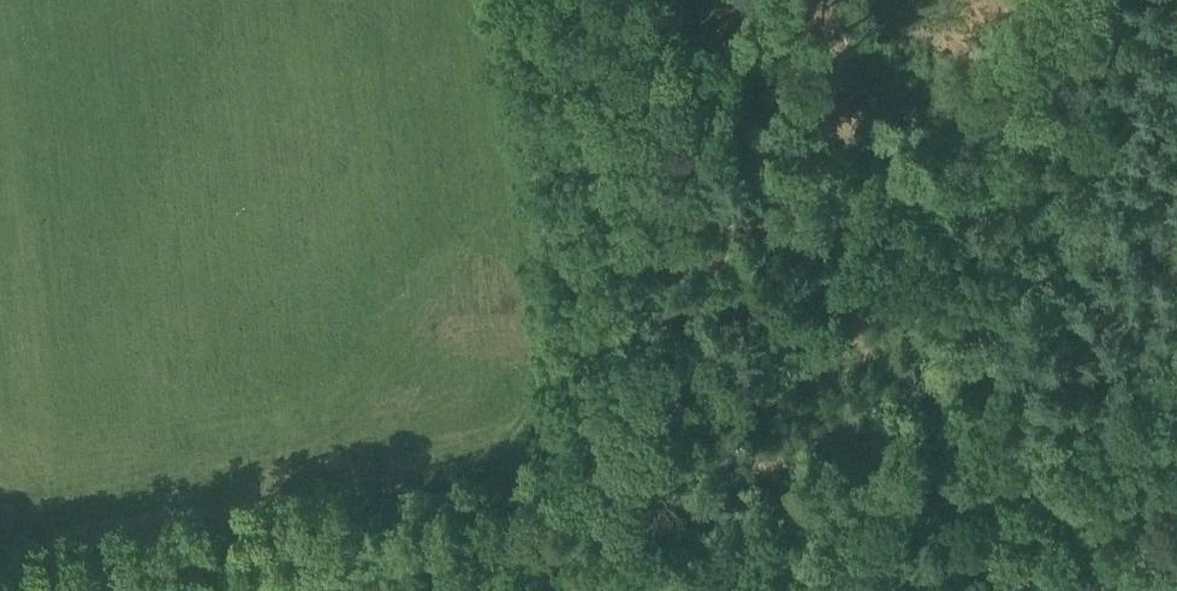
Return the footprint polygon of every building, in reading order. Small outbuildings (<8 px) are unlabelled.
[(839,36),(847,58),(883,44),(874,22),(839,36)]
